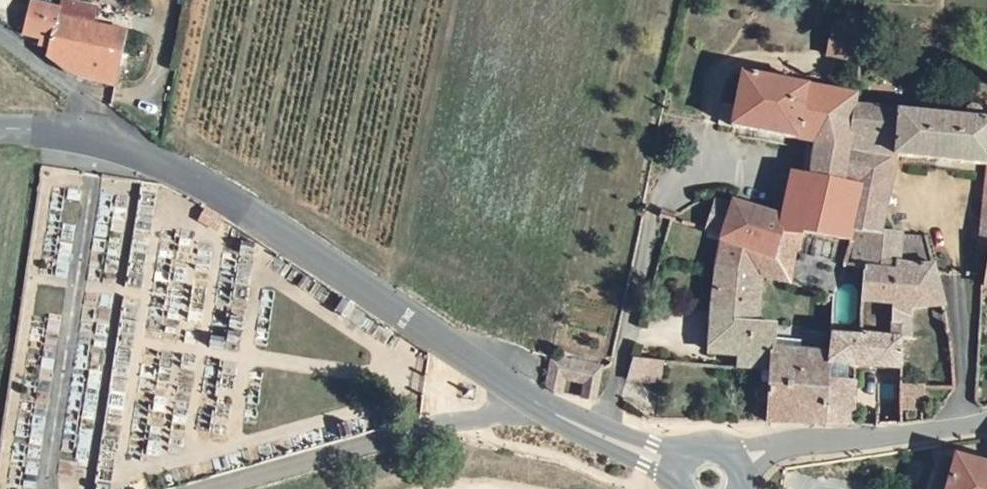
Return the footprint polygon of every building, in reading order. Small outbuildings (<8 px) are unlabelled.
[(58,8),(31,2),(25,31),(33,33),(31,41),(50,46),(48,56),(70,61),(68,72),(115,83),(127,31),(92,23),(96,6),(69,0),(60,0),(58,8)] [(810,35),(840,39),(844,9),(814,5),(810,35)] [(817,231),(834,88),(836,77),(722,57),(717,90),(713,111),(800,127),(798,142),(792,142),(790,161),(776,159),(770,205),(769,217),(817,231)] [(834,88),(817,231),(814,256),(853,262),(916,252),(909,222),(865,217),(874,140),(921,143),(974,149),(980,103),(834,88)] [(986,194),(986,150),(974,149),(968,192),(986,194)] [(766,240),(769,217),(770,205),(717,188),(712,208),(708,223),(766,240)] [(968,192),(963,227),(976,229),(986,230),(986,194),(968,192)] [(712,208),(681,198),(679,204),(677,214),(708,223),(712,208)] [(665,211),(677,214),(679,204),(668,201),(665,211)] [(754,359),(744,408),(764,409),(803,410),(814,342),(816,342),(820,320),(848,323),(853,262),(814,256),(817,231),(769,217),(766,240),(708,223),(701,255),(697,284),(735,291),(741,262),(813,279),(800,338),(759,334),(754,359)] [(976,229),(971,259),(969,270),(986,271),(986,230),(976,229)] [(902,373),(933,374),(931,323),(897,328),(891,298),(923,288),(916,252),(853,262),(848,323),(886,330),(880,411),(889,411),(898,410),(899,409),(902,373)] [(710,351),(754,359),(759,334),(764,310),(733,304),(735,291),(697,284),(688,333),(713,338),(710,351)] [(814,342),(803,410),(828,410),(834,353),(856,356),(851,411),(880,411),(886,330),(848,323),(820,320),(816,342),(814,342)] [(595,362),(564,354),(550,350),(543,386),(589,396),(595,362)] [(627,379),(657,385),(662,363),(632,357),(627,379)] [(930,446),(918,488),(986,488),(986,464),(930,446)]
